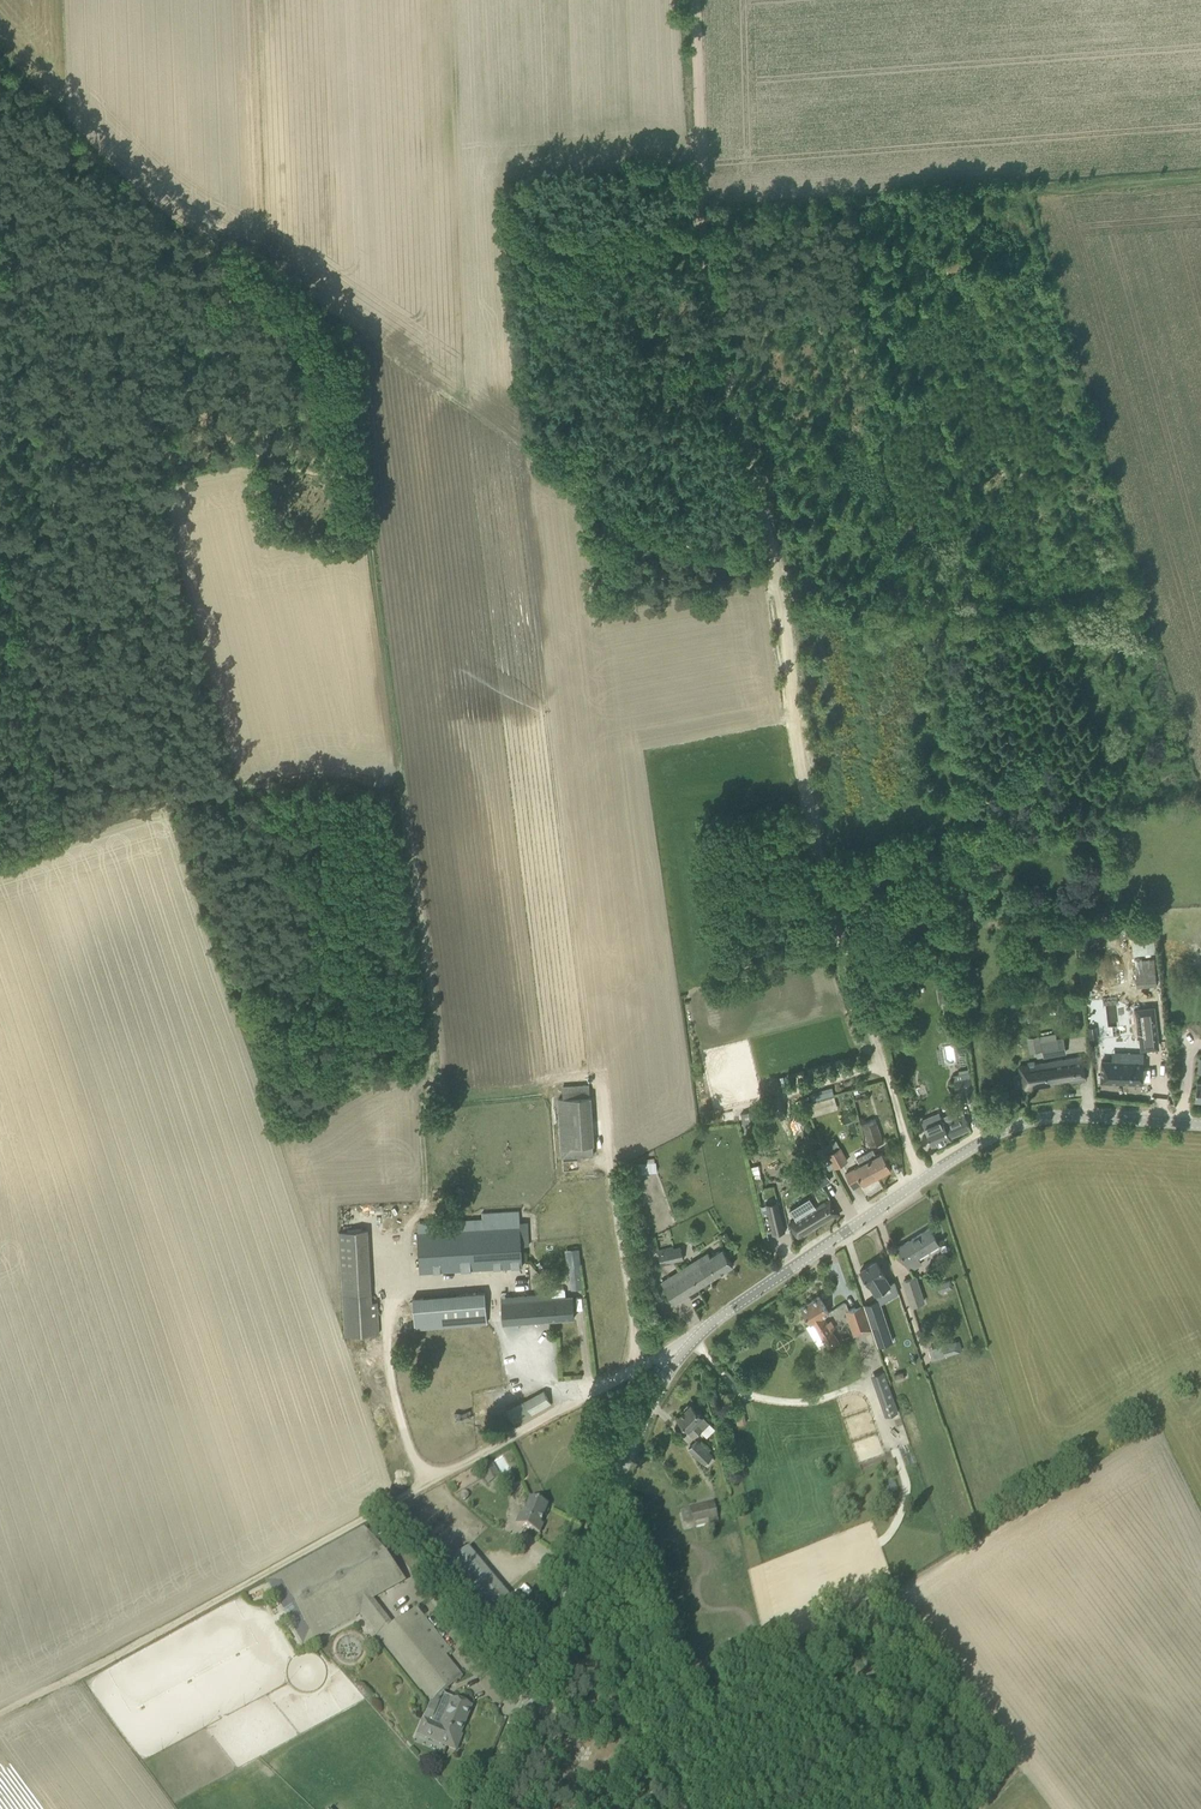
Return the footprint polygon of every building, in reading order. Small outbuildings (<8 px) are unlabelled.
[(1135,961),(1137,987),(1156,985),(1154,959),(1135,961)] [(1017,979),(1019,991),(1036,988),(1034,975),(1017,979)] [(953,988),(943,989),(946,1004),(955,1002),(953,988)] [(1159,1046),(1154,1006),(1135,1009),(1139,1048),(1159,1046)] [(1096,1026),(1088,1027),(1090,1039),(1097,1038),(1096,1026)] [(1040,1036),(1043,1056),(1058,1054),(1056,1038),(1051,1039),(1051,1034),(1040,1036)] [(1101,1060),(1100,1081),(1143,1083),(1144,1062),(1144,1053),(1132,1053),(1118,1052),(1118,1060),(1101,1060)] [(1018,1065),(1020,1077),(1022,1077),(1024,1089),(1086,1078),(1082,1056),(1035,1064),(1034,1062),(1018,1065)] [(962,1090),(963,1101),(975,1099),(972,1077),(971,1077),(970,1072),(953,1075),(956,1091),(962,1090)] [(834,1095),(809,1101),(812,1114),(837,1108),(834,1095)] [(562,1097),(559,1098),(562,1145),(563,1156),(594,1154),(590,1098),(590,1096),(562,1097)] [(747,1098),(733,1101),(735,1108),(749,1105),(747,1098)] [(921,1121),(927,1135),(932,1146),(950,1138),(950,1137),(970,1128),(964,1114),(961,1109),(941,1117),(939,1113),(921,1121)] [(757,1130),(752,1110),(740,1113),(746,1133),(757,1130)] [(861,1123),(869,1147),(884,1142),(876,1118),(861,1123)] [(826,1154),(834,1168),(848,1160),(840,1146),(839,1147),(836,1140),(824,1146),(827,1154),(826,1154)] [(821,1147),(815,1151),(820,1161),(826,1157),(821,1147)] [(872,1148),(864,1153),(877,1176),(891,1168),(882,1151),(876,1155),(872,1148)] [(877,1176),(864,1153),(856,1158),(860,1164),(845,1172),(853,1188),(863,1183),(877,1176)] [(655,1162),(631,1165),(633,1175),(657,1172),(655,1162)] [(808,1178),(815,1189),(831,1180),(824,1168),(808,1178)] [(458,1185),(455,1189),(461,1195),(465,1190),(458,1185)] [(796,1219),(788,1223),(792,1229),(798,1239),(839,1213),(832,1203),(829,1198),(815,1206),(809,1197),(790,1209),(796,1219)] [(785,1231),(778,1202),(766,1205),(767,1209),(761,1210),(767,1232),(772,1231),(772,1234),(785,1231)] [(520,1221),(519,1210),(482,1212),(482,1218),(417,1222),(417,1229),(416,1229),(419,1273),(522,1267),(521,1245),(529,1245),(528,1221),(520,1221)] [(922,1264),(918,1257),(939,1244),(929,1228),(897,1248),(911,1271),(922,1264)] [(367,1230),(338,1232),(342,1303),(344,1336),(379,1334),(377,1301),(371,1301),(367,1230)] [(658,1249),(661,1264),(683,1259),(680,1246),(673,1248),(672,1246),(658,1249)] [(661,1282),(674,1302),(733,1265),(722,1248),(710,1256),(708,1253),(661,1282)] [(877,1260),(860,1270),(869,1285),(870,1284),(876,1294),(890,1285),(885,1276),(886,1275),(877,1260)] [(571,1272),(573,1289),(581,1288),(579,1271),(571,1272)] [(902,1281),(910,1307),(925,1302),(916,1276),(902,1281)] [(944,1282),(946,1289),(953,1287),(950,1279),(944,1282)] [(550,1293),(501,1296),(503,1324),(574,1318),(573,1296),(566,1296),(565,1290),(562,1287),(553,1288),(550,1291),(550,1293)] [(487,1323),(485,1292),(412,1298),(415,1328),(487,1323)] [(823,1316),(829,1312),(819,1296),(800,1307),(811,1324),(812,1323),(828,1348),(839,1341),(832,1330),(836,1328),(831,1320),(827,1322),(823,1316)] [(878,1346),(893,1340),(883,1313),(879,1299),(864,1304),(869,1318),(878,1346)] [(845,1310),(853,1336),(872,1329),(863,1304),(845,1310)] [(943,1344),(946,1355),(962,1350),(959,1340),(943,1344)] [(884,1371),(877,1374),(891,1415),(898,1413),(884,1371)] [(903,1372),(894,1375),(896,1381),(905,1379),(903,1372)] [(506,1409),(513,1422),(551,1404),(544,1390),(506,1409)] [(689,1429),(687,1431),(694,1438),(709,1422),(691,1404),(689,1405),(687,1405),(684,1408),(685,1410),(677,1418),(689,1429)] [(736,1424),(746,1423),(744,1409),(734,1410),(736,1424)] [(687,1448),(704,1464),(705,1463),(707,1465),(714,1458),(712,1456),(713,1454),(696,1439),(687,1448)] [(479,1468),(487,1484),(500,1477),(492,1461),(479,1468)] [(460,1494),(460,1497),(462,1499),(466,1500),(468,1497),(468,1494),(466,1492),(462,1491),(460,1494)] [(520,1512),(516,1523),(529,1528),(540,1533),(543,1525),(540,1524),(548,1506),(537,1501),(529,1498),(529,1499),(523,1513),(520,1512)] [(690,1509),(680,1511),(683,1522),(693,1520),(693,1522),(707,1519),(709,1525),(718,1523),(713,1501),(689,1506),(690,1509)] [(445,1656),(451,1651),(416,1607),(393,1625),(373,1600),(406,1581),(368,1533),(271,1588),(303,1646),(360,1614),(431,1702),(462,1677),(445,1656)] [(445,1568),(482,1612),(490,1621),(512,1602),(467,1549),(445,1568)] [(460,1734),(472,1706),(449,1697),(449,1698),(454,1700),(444,1722),(440,1720),(438,1725),(432,1722),(427,1734),(445,1741),(446,1742),(447,1742),(447,1743),(447,1744),(447,1745),(447,1746),(456,1750),(462,1735),(460,1734)]
